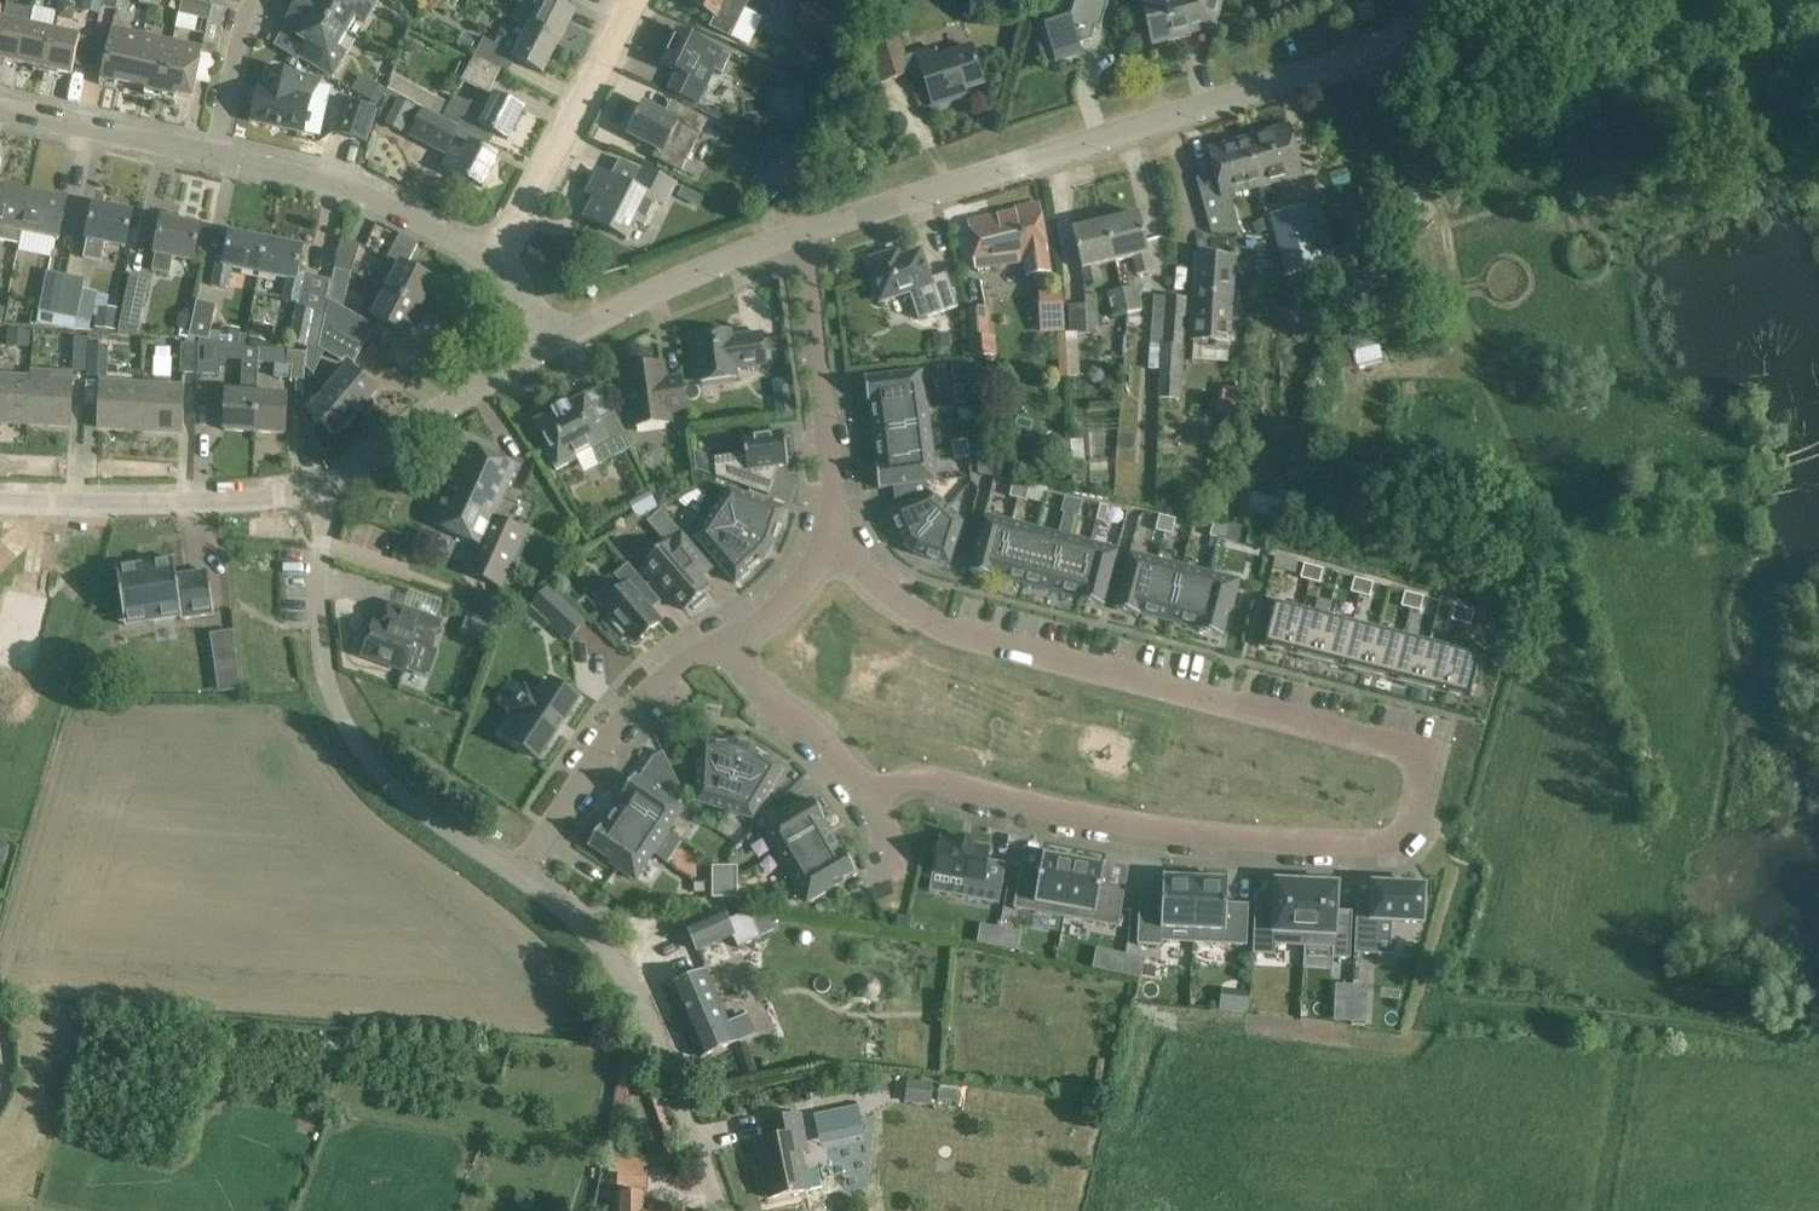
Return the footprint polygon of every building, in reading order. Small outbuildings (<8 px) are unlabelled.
[(83,9),(101,13),(102,6),(102,5),(103,0),(85,0),(83,9)] [(102,6),(117,9),(118,0),(103,0),(102,5),(102,6)] [(213,4),(196,0),(183,0),(180,12),(210,19),(211,14),(213,4)] [(298,2),(343,29),(352,14),(366,22),(379,0),(299,0),(298,2)] [(521,4),(512,20),(529,29),(558,44),(575,12),(551,0),(514,0),(521,4)] [(714,14),(709,25),(731,36),(749,0),(695,0),(693,4),(714,14)] [(816,0),(808,0),(796,24),(836,44),(850,17),(816,0)] [(1045,28),(1053,63),(1077,57),(1076,49),(1089,46),(1093,27),(1101,29),(1107,5),(1084,0),(1077,0),(1072,23),(1045,28)] [(1151,17),(1153,25),(1151,31),(1153,36),(1157,41),(1163,42),(1168,41),(1172,37),(1193,31),(1196,21),(1214,26),(1222,0),(1159,0),(1152,2),(1156,16),(1151,17)] [(58,17),(73,20),(76,5),(61,2),(58,17)] [(333,46),(343,29),(298,2),(290,15),(294,18),(286,30),(308,43),(300,57),(333,76),(347,54),(333,46)] [(211,14),(225,17),(227,7),(213,4),(211,14)] [(1359,11),(1362,22),(1375,18),(1372,7),(1359,11)] [(209,23),(223,26),(225,17),(211,14),(210,19),(209,23)] [(0,33),(0,60),(7,61),(7,59),(21,62),(29,25),(3,19),(0,33)] [(207,32),(206,33),(220,36),(223,26),(209,23),(207,32)] [(46,70),(46,68),(55,31),(29,25),(21,62),(36,66),(35,67),(46,70)] [(118,81),(132,84),(143,34),(113,27),(100,84),(116,87),(118,81)] [(558,44),(529,29),(521,45),(501,35),(496,44),(484,39),(476,55),(502,68),(509,72),(516,59),(543,73),(558,44)] [(46,70),(58,73),(59,71),(72,74),(81,36),(55,31),(46,68),(46,70)] [(663,64),(678,72),(669,90),(697,104),(715,69),(722,73),(731,56),(679,31),(663,64)] [(206,33),(204,42),(218,45),(220,36),(206,33)] [(173,41),(143,34),(132,84),(146,87),(145,94),(160,97),(173,41)] [(955,99),(953,93),(983,84),(971,46),(937,57),(934,49),(918,54),(917,50),(907,53),(902,36),(871,45),(882,80),(913,71),(912,68),(922,65),(935,106),(955,99)] [(192,97),(202,53),(203,47),(173,41),(160,97),(176,101),(177,94),(192,97)] [(824,80),(832,62),(813,53),(805,71),(824,80)] [(502,68),(476,55),(463,79),(489,93),(502,68)] [(304,132),(312,96),(296,93),(301,74),(270,68),(266,86),(260,85),(252,121),(304,132)] [(442,118),(443,117),(488,140),(493,131),(508,139),(523,110),(496,95),(488,110),(472,102),(471,103),(454,95),(450,103),(394,74),(388,89),(425,109),(442,118)] [(361,96),(377,106),(387,91),(371,81),(361,96)] [(790,118),(818,115),(815,88),(788,91),(790,118)] [(414,105),(399,98),(386,124),(401,131),(414,105)] [(335,133),(367,143),(378,111),(346,100),(335,133)] [(628,133),(657,148),(652,159),(680,173),(706,120),(669,101),(663,113),(644,103),(628,133)] [(425,109),(411,136),(448,154),(450,150),(452,151),(444,167),(483,187),(498,157),(483,150),(488,140),(443,117),(442,118),(425,109)] [(1246,141),(1258,185),(1264,208),(1282,203),(1276,180),(1302,173),(1290,129),(1246,141)] [(811,153),(782,140),(766,176),(795,189),(811,153)] [(1230,193),(1258,185),(1246,141),(1210,151),(1216,173),(1197,178),(1211,233),(1242,235),(1230,193)] [(627,238),(635,221),(646,226),(658,201),(665,204),(675,184),(644,169),(635,188),(607,175),(586,218),(627,238)] [(29,193),(0,187),(0,240),(19,244),(21,231),(29,193)] [(684,188),(679,198),(698,208),(703,198),(684,188)] [(29,193),(21,231),(59,238),(67,201),(29,193)] [(1026,277),(1051,273),(1040,202),(1015,207),(1016,210),(968,220),(975,271),(1023,264),(1026,277)] [(133,213),(94,205),(84,256),(101,260),(104,242),(126,247),(133,213)] [(1286,276),(1315,268),(1316,273),(1328,270),(1361,243),(1355,235),(1334,252),(1327,226),(1314,229),(1308,206),(1270,217),(1286,276)] [(1107,222),(1116,260),(1134,256),(1138,274),(1154,270),(1150,252),(1140,214),(1107,222)] [(182,223),(163,219),(152,271),(170,274),(173,256),(194,261),(200,227),(197,226),(198,223),(195,219),(187,217),(183,220),(182,223)] [(1251,226),(1256,235),(1268,229),(1263,220),(1251,226)] [(1087,286),(1105,282),(1100,264),(1116,260),(1107,222),(1073,230),(1083,269),(1087,286)] [(233,267),(259,272),(266,241),(231,233),(226,259),(218,257),(212,286),(229,290),(233,267)] [(394,246),(412,255),(418,245),(400,235),(394,246)] [(342,239),(335,269),(352,273),(361,244),(342,239)] [(318,350),(319,348),(324,321),(328,299),(332,280),(298,273),(303,248),(266,241),(259,272),(263,273),(283,277),(287,278),(283,301),(298,304),(296,309),(290,344),(318,350)] [(884,255),(874,258),(871,263),(872,267),(869,268),(880,302),(910,292),(919,320),(958,307),(947,274),(931,279),(922,250),(890,261),(889,257),(884,255)] [(1193,339),(1230,341),(1235,258),(1198,255),(1193,339)] [(388,290),(421,307),(423,304),(426,306),(431,304),(435,296),(434,292),(430,290),(435,280),(402,263),(401,264),(387,256),(373,282),(388,290)] [(56,328),(66,275),(47,271),(37,324),(56,328)] [(85,279),(66,275),(56,328),(75,332),(85,279)] [(139,334),(150,279),(131,276),(120,330),(139,334)] [(1138,286),(1123,290),(1128,314),(1144,310),(1138,286)] [(421,307),(388,290),(374,317),(407,334),(412,324),(416,326),(420,325),(424,317),(423,312),(419,310),(421,307)] [(1128,314),(1123,290),(1107,293),(1113,318),(1128,314)] [(1064,292),(1038,294),(1040,332),(1066,331),(1064,292)] [(1069,305),(1070,333),(1078,334),(1098,333),(1096,295),(1085,296),(1086,304),(1069,305)] [(1163,344),(1169,345),(1173,296),(1154,295),(1150,343),(1163,344)] [(1159,398),(1164,398),(1182,399),(1186,346),(1184,346),(1188,297),(1173,296),(1169,345),(1163,344),(1159,398)] [(351,337),(365,345),(376,326),(328,299),(324,321),(351,337)] [(199,339),(209,341),(217,305),(197,301),(189,337),(199,339)] [(95,328),(117,331),(120,309),(98,306),(95,328)] [(968,309),(970,357),(997,356),(996,337),(990,337),(989,308),(968,309)] [(354,363),(365,345),(351,337),(324,321),(319,348),(341,361),(347,359),(354,363)] [(31,346),(32,328),(9,327),(8,345),(31,346)] [(221,332),(220,342),(222,342),(239,344),(240,329),(222,328),(221,332)] [(252,328),(249,337),(270,343),(273,333),(252,328)] [(1356,368),(1384,361),(1377,329),(1349,336),(1356,368)] [(737,368),(739,368),(767,364),(763,333),(733,337),(732,331),(693,336),(699,382),(738,377),(737,368)] [(1080,376),(1078,334),(1070,333),(1066,333),(1068,377),(1080,376)] [(199,339),(199,344),(198,374),(221,375),(221,359),(222,342),(220,342),(209,341),(199,339)] [(180,373),(198,374),(199,344),(181,343),(180,373)] [(102,378),(107,378),(109,345),(89,344),(87,377),(102,378)] [(244,348),(243,361),(241,394),(226,393),(224,429),(255,431),(257,395),(259,362),(260,349),(245,348),(244,348)] [(260,349),(259,362),(275,363),(274,377),(292,378),(294,351),(260,349)] [(626,368),(626,369),(627,369),(635,426),(634,426),(634,427),(670,422),(670,421),(669,421),(668,412),(687,409),(682,377),(663,379),(661,364),(662,364),(662,363),(626,368)] [(370,399),(377,391),(349,367),(330,390),(358,414),(360,411),(363,414),(367,413),(374,406),(374,401),(370,399)] [(1102,368),(1093,368),(1089,376),(1093,384),(1102,384),(1107,376),(1102,368)] [(31,378),(29,423),(70,425),(73,370),(51,369),(51,373),(31,371),(31,378)] [(871,408),(927,401),(923,372),(865,379),(868,403),(870,402),(871,408)] [(29,423),(31,378),(0,376),(0,421),(29,423)] [(358,414),(330,390),(320,381),(309,394),(319,402),(310,412),(338,436),(358,414)] [(99,427),(140,430),(143,384),(102,382),(100,406),(99,427)] [(184,387),(143,384),(140,430),(182,432),(184,387)] [(969,385),(954,387),(955,396),(971,394),(969,385)] [(1215,413),(1235,416),(1239,390),(1219,387),(1215,413)] [(971,394),(955,396),(956,404),(972,402),(971,394)] [(257,395),(255,431),(256,431),(285,433),(287,397),(257,395)] [(599,422),(585,397),(568,406),(567,404),(552,412),(553,414),(537,423),(552,449),(548,450),(559,470),(579,460),(577,456),(593,448),(601,465),(617,456),(634,448),(615,414),(599,422)] [(874,435),(930,427),(927,401),(871,408),(874,435)] [(794,408),(777,410),(779,421),(796,419),(794,408)] [(934,453),(930,427),(874,435),(878,460),(934,453)] [(775,467),(788,466),(788,459),(793,458),(790,438),(784,439),(783,433),(743,438),(745,454),(714,458),(717,477),(769,495),(776,475),(773,474),(775,467)] [(1073,471),(1086,470),(1084,439),(1071,440),(1073,471)] [(953,451),(969,449),(967,440),(952,442),(953,451)] [(470,445),(435,522),(480,543),(467,570),(502,587),(527,533),(494,517),(517,467),(470,445)] [(970,457),(969,449),(953,451),(954,459),(970,457)] [(938,481),(934,453),(878,460),(878,465),(876,465),(879,489),(938,481)] [(1009,496),(1018,499),(1022,482),(1013,480),(1009,496)] [(1018,499),(1026,501),(1030,484),(1022,482),(1018,499)] [(696,538),(736,584),(765,559),(774,545),(787,509),(729,489),(696,538)] [(648,514),(658,508),(650,492),(639,498),(648,514)] [(904,545),(910,550),(947,508),(932,494),(891,511),(904,544),(904,545)] [(1253,494),(1250,511),(1278,516),(1281,499),(1253,494)] [(1039,529),(1025,584),(1051,590),(1074,500),(1066,497),(1062,512),(1065,513),(1059,534),(1039,529)] [(1083,502),(1074,500),(1051,590),(1077,597),(1091,543),(1070,537),(1076,516),(1079,517),(1083,502)] [(1101,504),(1096,520),(1105,522),(1109,506),(1101,504)] [(963,523),(947,508),(910,550),(915,554),(949,565),(959,535),(967,537),(970,525),(963,523)] [(1168,517),(1160,514),(1156,531),(1164,533),(1168,517)] [(998,577),(1013,522),(985,515),(970,572),(994,578),(994,576),(998,577)] [(1177,519),(1168,517),(1164,533),(1172,535),(1177,519)] [(1218,539),(1222,522),(1214,520),(1210,537),(1218,539)] [(998,577),(1025,584),(1039,529),(1013,522),(998,577)] [(1222,522),(1218,539),(1226,541),(1231,525),(1222,522)] [(1263,549),(1266,536),(1250,532),(1246,545),(1263,549)] [(682,533),(646,565),(685,611),(691,606),(694,610),(707,598),(704,595),(710,590),(690,567),(702,557),(682,533)] [(416,559),(437,562),(438,548),(429,547),(431,537),(419,536),(416,559)] [(1218,539),(1212,537),(1209,547),(1215,549),(1218,539)] [(1091,543),(1077,597),(1081,598),(1081,600),(1104,606),(1118,550),(1091,543)] [(1139,613),(1143,614),(1158,560),(1130,552),(1115,609),(1139,615),(1139,613)] [(1288,560),(1276,557),(1273,568),(1285,572),(1288,560)] [(147,607),(149,620),(181,616),(181,619),(215,614),(209,571),(178,575),(175,559),(118,566),(123,610),(147,607)] [(1143,614),(1170,621),(1184,567),(1158,560),(1143,614)] [(628,630),(637,641),(659,622),(636,595),(647,586),(629,565),(616,576),(626,587),(606,605),(615,615),(610,620),(623,635),(628,630)] [(1313,582),(1316,568),(1307,566),(1303,580),(1313,582)] [(1170,621),(1196,628),(1210,573),(1184,567),(1170,621)] [(1313,582),(1322,585),(1326,571),(1316,568),(1313,582)] [(1210,573),(1196,628),(1200,629),(1199,631),(1222,637),(1237,580),(1210,573)] [(1354,594),(1363,596),(1367,582),(1358,580),(1354,594)] [(11,581),(0,627),(0,641),(36,649),(50,591),(11,581)] [(1373,599),(1376,585),(1367,582),(1363,596),(1373,599)] [(1408,594),(1404,608),(1414,610),(1417,596),(1408,594)] [(1417,596),(1414,610),(1423,613),(1427,599),(1417,596)] [(364,650),(362,655),(405,671),(415,643),(432,649),(441,622),(439,621),(402,608),(390,604),(383,622),(375,619),(368,638),(364,636),(360,648),(364,650)] [(585,620),(568,605),(551,624),(568,639),(585,620)] [(1279,605),(1267,650),(1293,656),(1305,611),(1279,605)] [(1455,622),(1464,624),(1468,610),(1458,608),(1455,622)] [(1464,624),(1473,627),(1477,613),(1468,610),(1464,624)] [(1305,611),(1293,656),(1318,663),(1330,618),(1305,611)] [(1330,618),(1318,663),(1343,670),(1355,625),(1330,618)] [(1355,625),(1343,670),(1369,676),(1380,631),(1355,625)] [(233,631),(217,633),(221,668),(237,666),(233,631)] [(1380,631),(1369,676),(1394,683),(1405,638),(1380,631)] [(1405,638),(1394,683),(1419,689),(1430,644),(1405,638)] [(1430,644),(1419,689),(1445,696),(1456,651),(1430,644)] [(1456,651),(1445,696),(1470,703),(1482,658),(1456,651)] [(525,719),(511,739),(539,759),(579,698),(554,680),(542,696),(529,686),(512,709),(525,719)] [(753,747),(746,745),(737,742),(699,741),(696,802),(753,819),(785,768),(753,747)] [(635,776),(622,796),(624,797),(623,799),(670,830),(684,809),(679,805),(685,795),(663,751),(654,756),(639,779),(635,776)] [(679,767),(679,782),(690,782),(690,767),(679,767)] [(623,799),(607,822),(654,853),(669,830),(623,799)] [(777,853),(825,824),(823,821),(825,820),(813,800),(799,808),(796,804),(781,813),(783,817),(763,829),(777,853)] [(638,878),(654,853),(607,822),(604,827),(602,826),(589,846),(619,866),(617,869),(632,879),(634,876),(638,878)] [(825,824),(777,853),(791,877),(839,848),(825,824)] [(941,837),(935,873),(966,879),(962,898),(999,904),(1007,864),(988,860),(990,846),(973,843),(974,838),(959,836),(958,840),(941,837)] [(839,848),(791,877),(805,901),(809,899),(811,902),(826,893),(824,890),(856,871),(843,851),(842,852),(839,848)] [(1064,917),(1075,857),(1044,851),(1040,874),(1021,870),(1014,908),(1064,917)] [(1105,862),(1075,857),(1064,917),(1118,926),(1124,889),(1101,885),(1105,862)] [(721,882),(721,866),(713,866),(713,882),(721,882)] [(721,866),(721,882),(729,882),(729,866),(721,866)] [(729,866),(729,882),(738,882),(738,866),(729,866)] [(1140,894),(1138,945),(1162,946),(1162,941),(1193,942),(1197,874),(1165,872),(1164,895),(1140,894)] [(1197,874),(1193,942),(1247,945),(1249,905),(1229,904),(1231,875),(1197,874)] [(1255,912),(1253,953),(1275,954),(1275,945),(1304,946),(1308,881),(1279,879),(1277,913),(1255,912)] [(1308,881),(1304,946),(1333,948),(1333,957),(1351,958),(1353,924),(1335,923),(1337,882),(1308,881)] [(721,898),(721,882),(713,882),(713,898),(721,898)] [(721,882),(721,898),(729,898),(729,882),(721,882)] [(738,882),(729,882),(729,898),(738,898),(738,882)] [(1357,904),(1355,953),(1377,954),(1379,920),(1424,922),(1425,886),(1381,884),(1380,906),(1357,904)] [(769,917),(753,918),(750,912),(728,922),(724,911),(687,927),(697,951),(732,936),(738,949),(762,938),(760,936),(774,930),(769,917)] [(981,925),(978,943),(997,946),(1001,929),(981,925)] [(1016,950),(1019,932),(1001,929),(997,946),(1016,950)] [(1126,955),(1114,953),(1110,972),(1122,975),(1126,955)] [(1140,978),(1144,959),(1126,955),(1122,975),(1140,978)] [(749,1017),(731,1025),(708,972),(670,988),(701,1059),(756,1035),(749,1017)] [(864,998),(872,999),(878,994),(879,986),(874,980),(866,979),(860,984),(859,992),(864,998)] [(1353,1000),(1353,991),(1353,984),(1337,983),(1337,1000),(1353,1000)] [(1248,1011),(1250,996),(1239,995),(1237,1010),(1248,1011)] [(1366,1021),(1367,1007),(1352,1006),(1352,1021),(1366,1021)] [(634,1090),(651,1085),(645,1066),(628,1071),(634,1090)] [(931,1102),(933,1081),(912,1079),(910,1100),(931,1102)] [(814,1114),(818,1131),(847,1125),(844,1108),(814,1114)] [(808,1190),(801,1153),(807,1152),(799,1114),(768,1121),(772,1139),(757,1142),(768,1199),(808,1190)] [(617,1190),(647,1191),(649,1155),(610,1154),(609,1175),(617,1175),(617,1190)] [(646,1196),(616,1196),(616,1210),(646,1210),(646,1196)]
